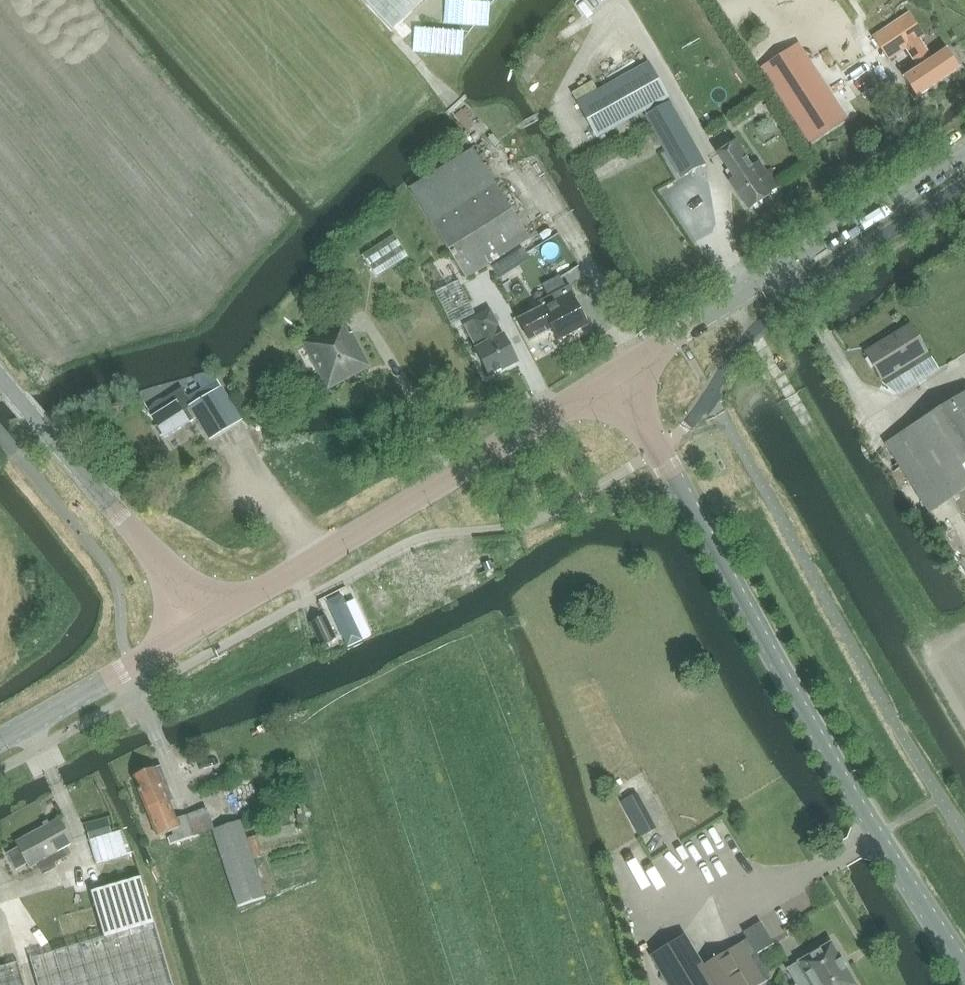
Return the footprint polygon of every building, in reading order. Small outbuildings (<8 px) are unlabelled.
[(428,63),(429,62),(497,0),(371,0),(428,63)] [(909,14),(873,38),(888,61),(907,49),(919,41),(925,37),(909,14)] [(920,69),(905,79),(917,97),(945,78),(945,77),(958,68),(947,51),(932,61),(919,41),(907,49),(920,69)] [(802,54),(769,76),(777,89),(801,126),(816,150),(850,128),(802,54)] [(578,103),(581,109),(598,138),(668,99),(648,63),(578,103)] [(681,178),(706,165),(670,102),(646,116),(681,178)] [(735,144),(719,154),(729,169),(733,167),(740,176),(732,182),(750,209),(784,186),(771,169),(767,172),(760,161),(751,167),(744,157),(744,158),(735,144)] [(466,279),(490,265),(530,239),(495,183),(431,223),(466,279)] [(408,258),(394,237),(363,255),(376,276),(408,258)] [(530,239),(490,265),(523,318),(519,320),(530,342),(552,330),(558,341),(588,326),(574,299),(572,300),(566,288),(563,290),(530,239)] [(472,320),(463,325),(476,350),(490,377),(518,362),(504,336),(500,338),(494,327),(498,325),(490,311),(472,320)] [(328,389),(370,367),(352,334),(349,335),(342,322),(303,343),(328,389)] [(882,381),(926,354),(910,328),(866,355),(882,381)] [(210,439),(242,420),(218,381),(217,381),(211,372),(182,389),(148,410),(165,438),(194,420),(187,409),(190,407),(210,439)] [(964,491),(964,396),(910,431),(955,503),(959,500),(957,496),(964,491)] [(435,589),(470,573),(458,548),(424,564),(420,557),(381,576),(399,614),(438,596),(435,589)] [(349,599),(334,606),(335,607),(351,644),(366,637),(349,599)] [(336,638),(326,616),(310,624),(320,645),(336,638)] [(157,768),(136,776),(159,836),(175,829),(176,832),(171,834),(172,837),(170,838),(172,845),(212,830),(213,830),(215,830),(207,808),(187,815),(187,817),(176,819),(170,803),(176,801),(161,767),(157,768)] [(632,797),(621,803),(640,837),(651,832),(632,797)] [(19,847),(7,854),(16,870),(28,863),(31,869),(38,864),(44,874),(51,870),(49,867),(58,862),(54,855),(74,845),(59,818),(16,842),(19,847)] [(108,819),(87,825),(87,826),(90,838),(91,839),(112,834),(108,819)] [(237,907),(266,897),(242,821),(215,830),(213,830),(237,907)] [(31,959),(38,984),(173,984),(141,877),(91,892),(104,938),(31,959)] [(650,899),(627,903),(629,912),(651,908),(650,899)] [(685,937),(651,957),(668,984),(761,984),(772,978),(757,954),(774,945),(760,923),(743,933),(747,940),(703,966),(685,937)] [(787,970),(796,984),(856,984),(855,982),(847,969),(848,968),(843,960),(842,960),(841,960),(831,943),(798,963),(787,970)] [(18,961),(0,967),(0,984),(25,984),(18,961)] [(888,976),(891,984),(908,984),(904,972),(888,976)]
